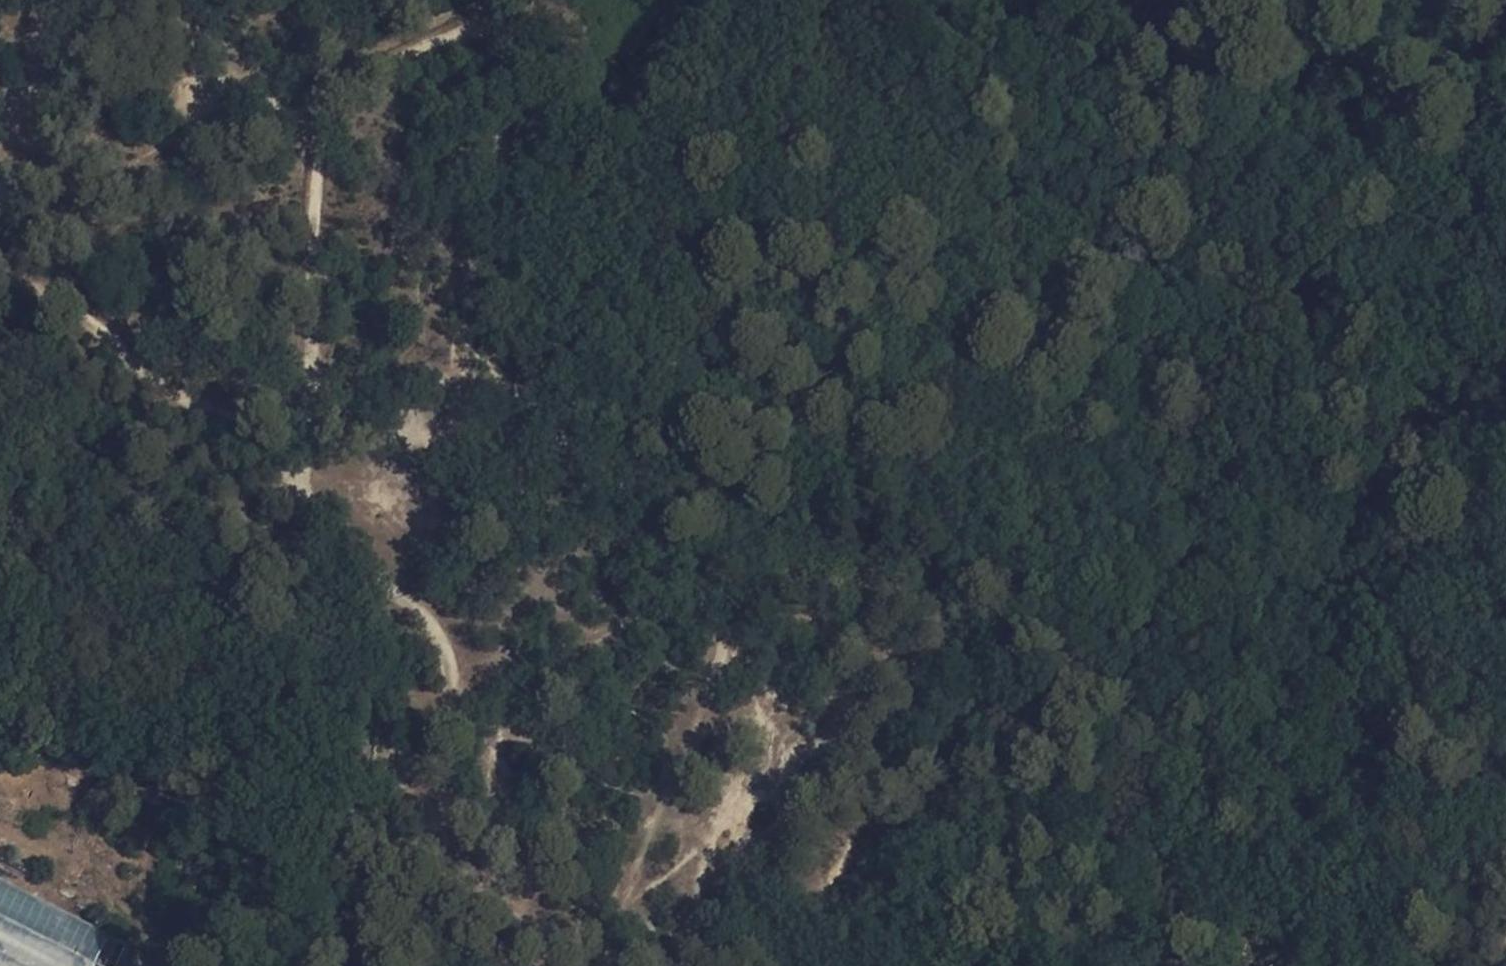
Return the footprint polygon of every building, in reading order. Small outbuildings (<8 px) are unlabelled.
[(106,922),(0,874),(0,965),(85,965),(106,922)]
